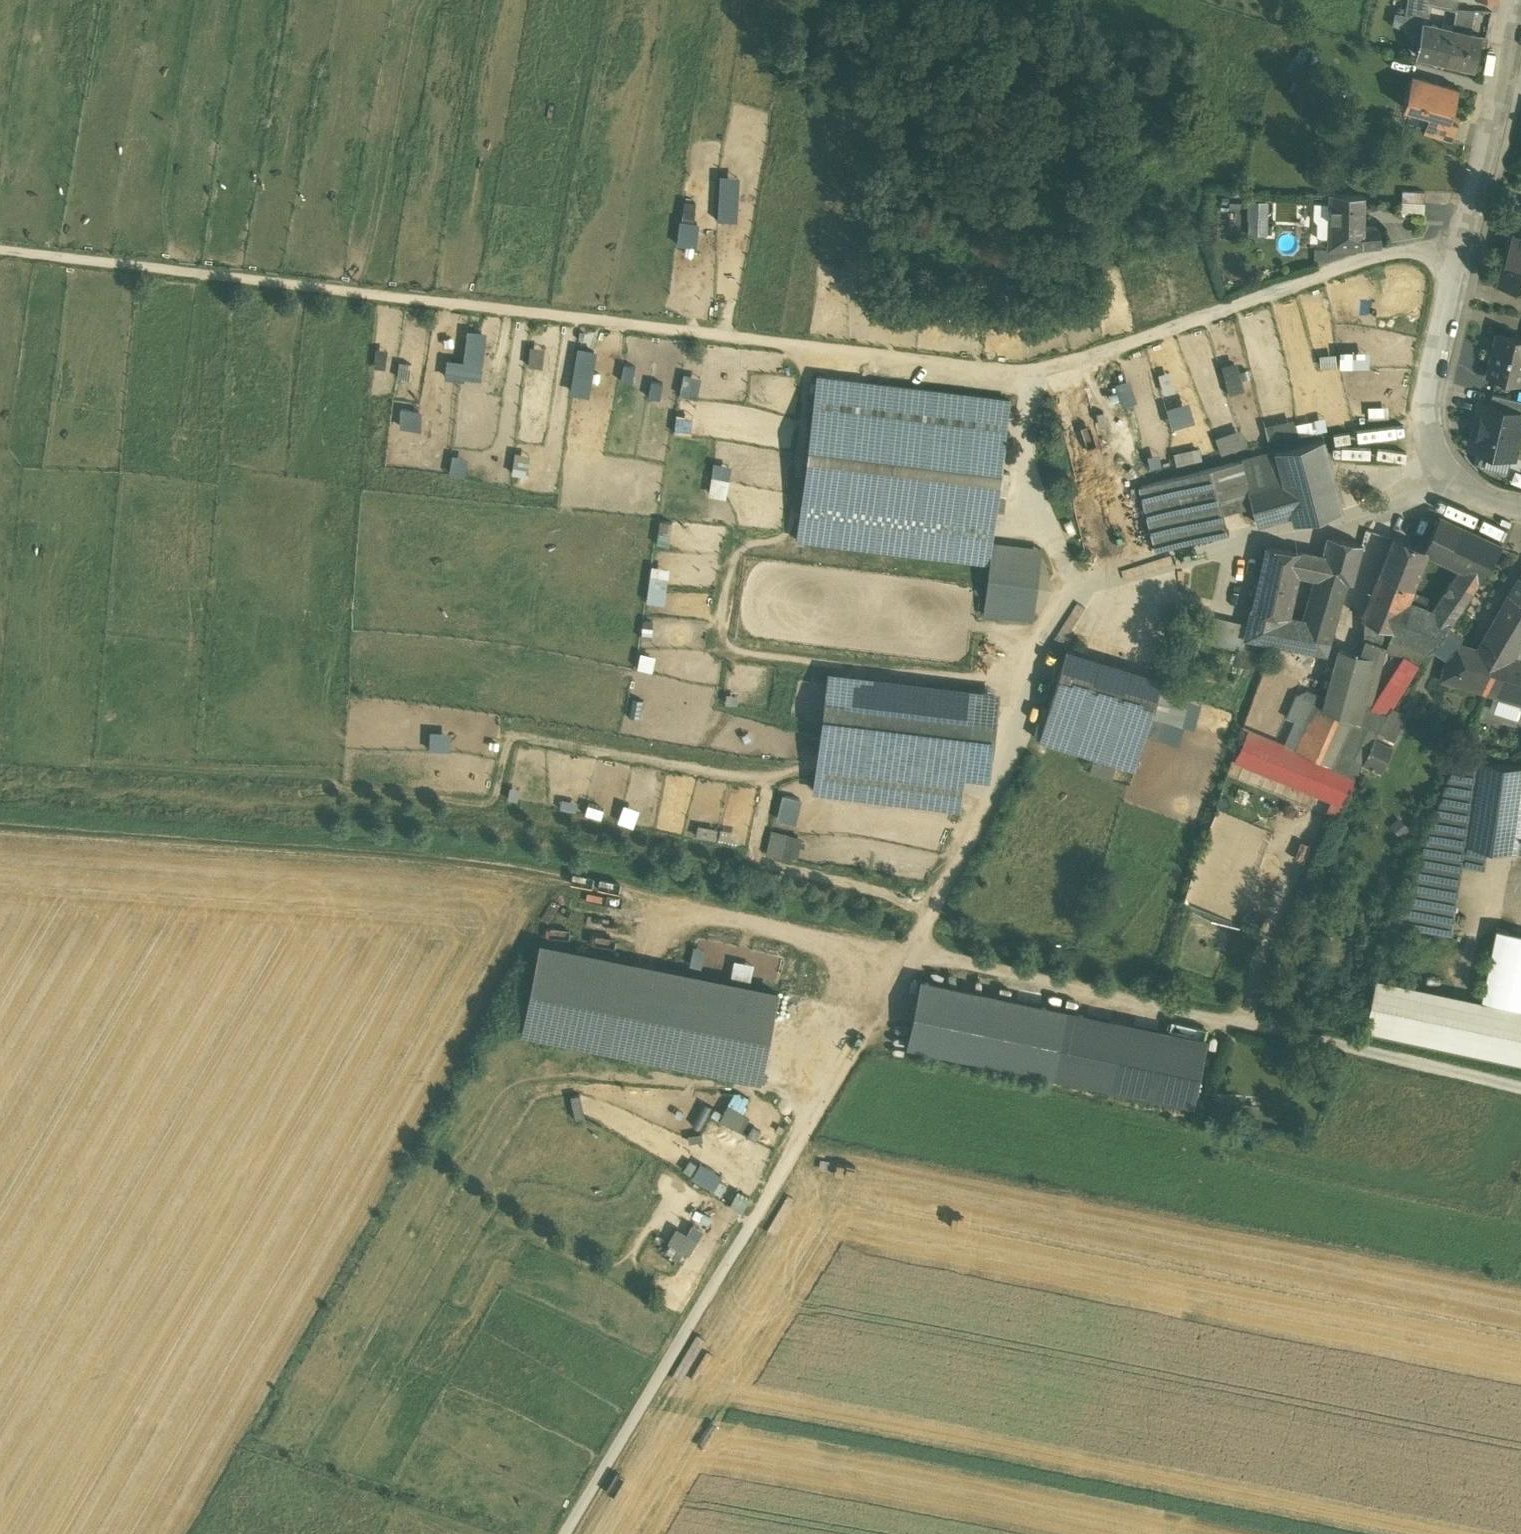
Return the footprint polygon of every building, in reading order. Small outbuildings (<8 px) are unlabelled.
[(1421,0),(1407,0),(1405,13),(1422,17),(1421,22),(1427,23),(1431,2),(1423,0),(1421,0)] [(1456,20),(1476,22),(1477,9),(1457,7),(1456,20)] [(1427,23),(1421,22),(1415,53),(1445,60),(1452,29),(1427,23)] [(1480,35),(1452,29),(1445,60),(1473,67),(1480,35)] [(1458,87),(1412,74),(1403,106),(1428,113),(1449,119),(1450,113),(1458,87)] [(1449,119),(1428,113),(1423,131),(1451,140),(1458,115),(1450,113),(1449,119)] [(737,218),(737,172),(717,172),(717,218),(737,218)] [(1424,190),(1402,189),(1402,201),(1423,202),(1424,190)] [(1362,195),(1331,194),(1331,202),(1330,237),(1330,249),(1361,247),(1381,245),(1380,226),(1362,227),(1362,195)] [(1423,202),(1402,201),(1401,211),(1423,213),(1423,202)] [(1330,237),(1331,202),(1314,202),(1313,217),(1317,222),(1317,236),(1330,237)] [(1265,233),(1266,203),(1250,203),(1249,233),(1265,233)] [(1516,206),(1507,244),(1520,248),(1520,207),(1516,206)] [(695,243),(697,219),(678,217),(676,241),(695,243)] [(1507,244),(1498,283),(1520,288),(1520,248),(1507,244)] [(479,376),(485,329),(465,326),(461,357),(446,355),(444,372),(479,376)] [(1496,332),(1486,375),(1519,383),(1520,376),(1520,338),(1496,332)] [(540,363),(542,345),(530,343),(527,361),(540,363)] [(587,393),(596,347),(577,344),(568,389),(587,393)] [(1237,359),(1223,361),(1227,391),(1241,388),(1237,359)] [(1008,399),(818,375),(797,538),(987,561),(990,539),(1008,399)] [(1121,403),(1136,399),(1130,377),(1115,381),(1121,403)] [(1492,393),(1489,405),(1504,408),(1503,411),(1516,414),(1516,415),(1520,416),(1520,400),(1492,393)] [(1166,403),(1171,424),(1194,418),(1188,397),(1166,403)] [(1489,405),(1483,403),(1477,428),(1474,427),(1470,443),(1486,447),(1485,451),(1511,457),(1518,428),(1513,427),(1516,415),(1516,414),(1503,411),(1504,408),(1489,405)] [(399,406),(399,426),(420,427),(420,407),(399,406)] [(1268,439),(1287,436),(1284,418),(1265,421),(1268,439)] [(1215,434),(1220,451),(1246,443),(1241,426),(1215,434)] [(1323,438),(1274,450),(1282,478),(1291,513),(1293,522),(1342,510),(1323,438)] [(1175,459),(1201,455),(1199,445),(1173,449),(1175,459)] [(1274,450),(1240,459),(1247,488),(1282,478),(1274,450)] [(1240,459),(1174,476),(1193,540),(1216,534),(1204,499),(1247,488),(1240,459)] [(709,493),(726,494),(729,461),(712,460),(709,493)] [(1174,476),(1139,485),(1156,549),(1193,540),(1174,476)] [(1282,478),(1247,488),(1256,522),(1291,513),(1282,478)] [(1501,544),(1441,514),(1424,547),(1426,548),(1424,551),(1460,568),(1481,578),(1497,550),(1498,550),(1501,544)] [(1424,547),(1394,535),(1372,589),(1404,599),(1424,551),(1426,548),(1424,547)] [(1362,543),(1332,536),(1327,539),(1324,555),(1320,574),(1331,577),(1347,580),(1351,581),(1362,543)] [(1036,544),(990,539),(983,606),(1029,610),(1036,544)] [(1299,550),(1266,546),(1254,608),(1285,615),(1295,569),(1299,550)] [(1324,555),(1299,550),(1295,569),(1320,574),(1324,555)] [(651,562),(645,598),(662,601),(668,565),(651,562)] [(1460,568),(1437,603),(1441,615),(1440,615),(1437,624),(1443,629),(1444,628),(1445,629),(1481,578),(1460,568)] [(1320,574),(1307,619),(1318,622),(1331,577),(1320,574)] [(1331,577),(1318,622),(1334,625),(1347,580),(1331,577)] [(1427,611),(1402,602),(1404,599),(1372,589),(1361,616),(1374,622),(1415,638),(1427,611)] [(1511,590),(1504,603),(1520,609),(1520,594),(1511,590)] [(1504,603),(1481,642),(1482,649),(1510,657),(1520,639),(1520,609),(1504,603)] [(1285,615),(1254,608),(1248,638),(1259,640),(1326,653),(1334,625),(1318,622),(1307,619),(1285,615)] [(1427,611),(1415,638),(1432,645),(1443,629),(1437,624),(1440,615),(1427,611)] [(1415,638),(1374,622),(1366,639),(1384,646),(1407,655),(1415,638)] [(1445,629),(1444,628),(1443,629),(1432,645),(1430,646),(1432,648),(1438,651),(1446,655),(1451,646),(1452,647),(1459,638),(1445,629)] [(1248,638),(1245,637),(1243,648),(1237,647),(1234,662),(1253,667),(1259,640),(1248,638)] [(1432,645),(1415,638),(1407,655),(1420,660),(1430,646),(1432,645)] [(1293,720),(1284,742),(1356,773),(1357,774),(1382,715),(1366,708),(1384,646),(1366,639),(1361,653),(1340,648),(1326,697),(1307,690),(1296,694),(1286,717),(1293,720)] [(1452,647),(1451,646),(1446,655),(1439,680),(1482,691),(1491,658),(1452,647)] [(1161,678),(1065,648),(1039,737),(1135,766),(1161,678)] [(1438,651),(1432,648),(1428,654),(1434,657),(1438,651)] [(1507,662),(1507,663),(1491,658),(1482,691),(1483,691),(1482,692),(1498,696),(1493,710),(1516,718),(1520,703),(1520,667),(1507,662)] [(971,700),(828,683),(814,790),(957,807),(971,700)] [(1234,757),(1343,803),(1356,773),(1284,742),(1247,727),(1234,757)] [(1477,758),(1465,843),(1512,849),(1514,836),(1520,790),(1520,765),(1477,758)] [(1185,905),(1239,924),(1272,831),(1218,811),(1185,905)] [(769,829),(766,852),(798,856),(801,833),(769,829)] [(1514,836),(1512,849),(1520,851),(1520,837),(1514,836)] [(1496,928),(1481,999),(1520,1008),(1520,933),(1496,928)] [(785,984),(544,932),(524,1026),(765,1078),(785,984)] [(1375,976),(1363,1027),(1520,1061),(1520,1008),(1375,976)] [(911,1042),(1051,1073),(1064,1012),(924,981),(911,1042)] [(1064,1012),(1051,1073),(1192,1104),(1205,1043),(1064,1012)] [(718,1117),(739,1129),(750,1112),(729,1099),(718,1117)] [(707,1124),(711,1104),(702,1102),(699,1123),(707,1124)] [(712,1188),(721,1173),(699,1160),(690,1175),(712,1188)] [(674,1226),(667,1241),(690,1252),(697,1236),(674,1226)]
